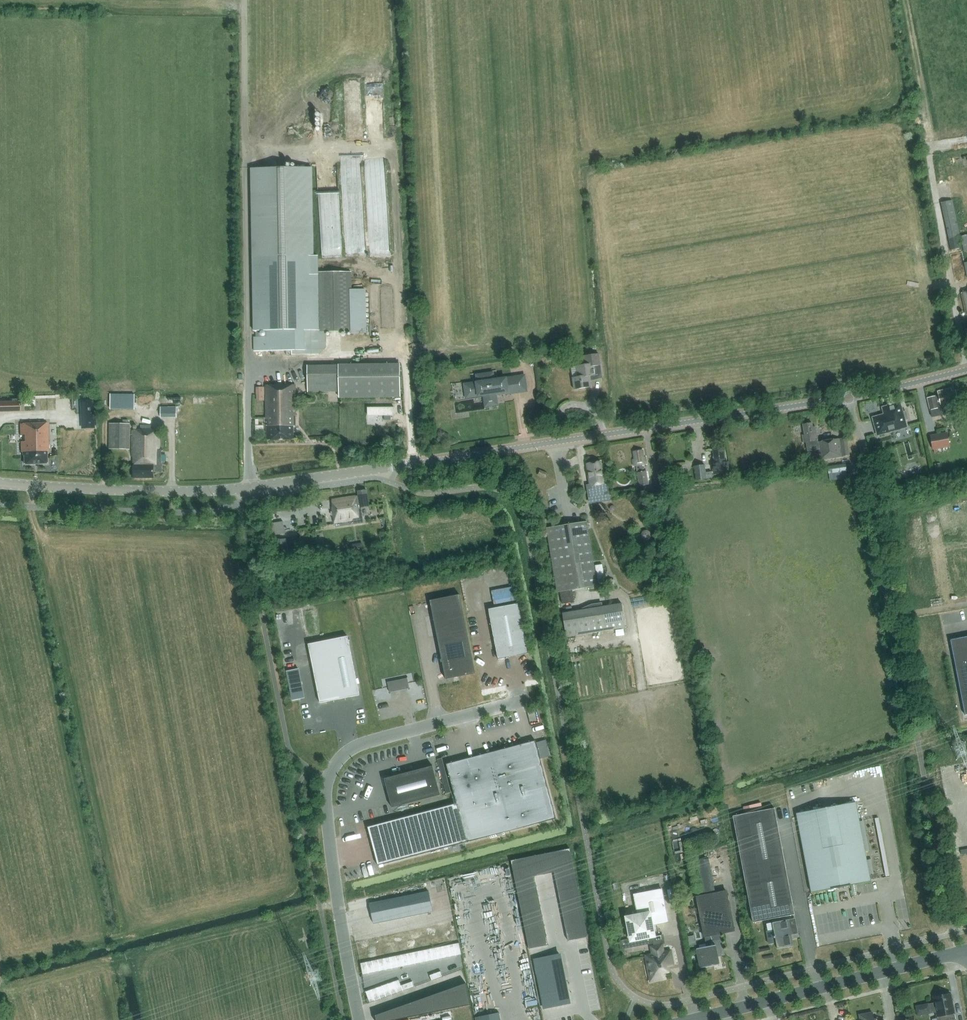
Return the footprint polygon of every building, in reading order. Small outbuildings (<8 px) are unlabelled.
[(256,332),(256,336),(254,336),(254,350),(291,349),(292,354),(318,353),(326,346),(325,331),(352,330),(351,270),(317,271),(316,255),(313,255),(311,167),(251,168),(254,332),(256,332)] [(953,200),(942,202),(951,250),(959,249),(957,236),(960,236),(953,200)] [(579,377),(573,378),(575,389),(592,386),(590,375),(595,375),(594,364),(601,363),(599,354),(581,356),(582,365),(577,366),(579,377)] [(339,365),(308,366),(308,392),(339,392),(339,397),(400,396),(400,364),(339,365)] [(514,390),(513,376),(494,379),(493,372),(478,374),(479,381),(473,382),(475,396),(483,395),(484,397),(485,397),(486,403),(495,402),(494,396),(496,396),(496,393),(514,390)] [(294,385),(266,385),(267,439),(293,439),(293,426),(295,426),(294,385)] [(935,396),(927,398),(932,417),(953,412),(951,402),(957,400),(955,391),(951,392),(951,388),(937,391),(938,396),(935,396)] [(110,394),(110,410),(135,410),(135,394),(110,394)] [(83,429),(95,428),(95,414),(94,400),(82,401),(83,415),(83,429)] [(20,411),(20,401),(4,402),(0,402),(0,412),(20,411)] [(904,420),(908,419),(906,412),(902,413),(900,403),(885,407),(887,414),(873,418),(878,435),(906,427),(904,420)] [(160,407),(160,417),(176,417),(176,407),(160,407)] [(394,407),(368,407),(368,415),(385,415),(385,420),(391,420),(391,415),(394,415),(394,407)] [(48,423),(21,424),(21,435),(25,435),(25,441),(21,442),(22,452),(24,451),(24,464),(47,463),(47,450),(48,450),(48,423)] [(123,423),(108,423),(108,449),(129,449),(129,423),(128,423),(123,423)] [(804,434),(802,435),(803,442),(806,441),(808,452),(818,450),(819,460),(849,455),(846,437),(818,442),(815,425),(812,425),(811,423),(803,424),(804,434)] [(159,431),(131,430),(131,457),(133,457),(133,477),(154,477),(154,472),(162,472),(162,464),(161,464),(161,450),(159,450),(159,431)] [(930,436),(933,449),(950,446),(947,433),(930,436)] [(713,464),(714,471),(729,469),(728,462),(725,462),(723,449),(713,450),(715,464),(713,464)] [(646,464),(645,457),(644,458),(643,450),(634,452),(635,459),(633,459),(634,466),(637,465),(638,473),(637,473),(640,486),(649,484),(646,471),(643,472),(642,464),(646,464)] [(604,495),(603,493),(605,492),(606,495),(609,494),(607,481),(604,481),(601,462),(587,464),(590,485),(587,486),(589,497),(604,495)] [(845,464),(827,466),(828,473),(846,471),(845,464)] [(705,465),(695,467),(697,481),(707,479),(713,478),(712,471),(706,472),(705,465)] [(686,480),(684,466),(671,468),(674,483),(686,480)] [(669,467),(658,469),(659,477),(671,475),(669,467)] [(358,491),(358,495),(332,499),(333,507),(332,507),(334,522),(353,519),(354,524),(363,522),(361,507),(369,506),(367,490),(358,491)] [(586,521),(546,527),(556,592),(597,586),(586,521)] [(643,531),(642,535),(643,538),(646,540),(649,538),(651,536),(650,532),(647,531),(643,531)] [(286,539),(274,541),(277,556),(289,555),(286,539)] [(602,564),(595,566),(599,587),(606,586),(602,564)] [(430,601),(446,679),(475,673),(460,595),(430,601)] [(519,603),(488,609),(498,659),(528,653),(519,603)] [(622,603),(622,604),(602,607),(602,603),(592,605),(592,604),(576,611),(563,613),(567,637),(626,627),(622,603)] [(359,695),(348,636),(308,644),(320,703),(359,695)] [(965,715),(966,715),(966,636),(950,640),(965,715)] [(285,662),(290,666),(293,661),(289,657),(285,662)] [(284,670),(290,700),(304,697),(297,667),(284,670)] [(408,678),(388,682),(389,687),(390,692),(410,688),(409,683),(408,678)] [(546,740),(536,742),(541,759),(550,756),(546,740)] [(378,865),(556,818),(536,741),(447,764),(457,803),(368,827),(378,865)] [(392,808),(440,795),(433,766),(384,779),(392,808)] [(871,881),(871,880),(856,802),(796,813),(811,892),(871,881)] [(753,922),(795,914),(775,808),(733,816),(753,922)] [(535,876),(555,872),(568,941),(588,937),(570,849),(514,860),(511,860),(529,949),(549,945),(535,876)] [(701,892),(715,889),(709,858),(695,861),(701,892)] [(631,940),(654,936),(652,924),(668,921),(662,889),(634,895),(638,915),(627,917),(631,940)] [(370,903),(373,923),(433,911),(429,891),(370,903)] [(726,891),(697,897),(705,936),(706,936),(707,942),(708,946),(699,948),(703,967),(719,964),(717,952),(724,950),(722,940),(721,939),(720,933),(734,930),(726,891)] [(778,949),(793,946),(791,934),(788,935),(787,928),(790,928),(788,919),(773,922),(774,929),(767,931),(769,944),(776,943),(778,949)] [(619,940),(621,950),(632,948),(630,939),(619,940)] [(361,963),(363,975),(461,954),(459,943),(361,963)] [(662,946),(654,947),(656,954),(647,956),(649,967),(647,967),(649,974),(650,974),(651,980),(664,978),(663,971),(667,970),(666,966),(672,965),(670,952),(663,953),(662,946)] [(560,954),(535,959),(537,966),(536,967),(537,970),(538,970),(545,1008),(570,1003),(560,954)] [(430,975),(432,981),(443,977),(441,971),(430,975)] [(399,979),(366,991),(368,998),(367,998),(368,1002),(369,1001),(370,1003),(403,991),(402,985),(399,979)] [(403,991),(415,987),(413,981),(402,985),(403,991)] [(376,1015),(377,1019),(396,1019),(471,1005),(467,983),(376,1015)] [(929,1004),(931,1013),(936,1012),(938,1019),(956,1019),(951,993),(933,996),(935,1003),(929,1004)]
